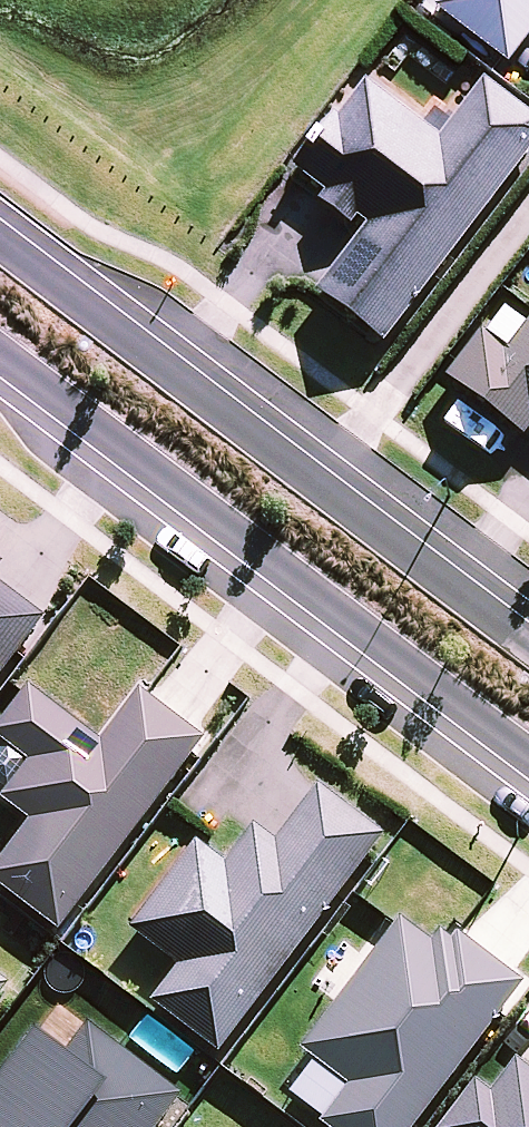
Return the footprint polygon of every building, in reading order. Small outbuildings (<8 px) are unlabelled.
[(430,14),(504,70),(528,38),(528,0),(441,0),(430,14)] [(482,86),(437,144),(362,87),(336,122),(331,118),(290,173),(322,197),(314,207),(348,233),(355,223),(364,229),(313,297),(382,349),(528,156),(528,121),(482,86)] [(487,331),(457,372),(528,424),(528,274),(487,331)] [(45,621),(0,587),(0,681),(45,621)] [(141,694),(103,744),(32,690),(0,732),(0,744),(29,766),(2,802),(31,824),(0,865),(0,889),(60,934),(206,743),(141,694)] [(385,839),(318,788),(276,844),(255,828),(226,866),(198,845),(130,933),(179,970),(152,1006),(219,1056),(385,839)] [(525,986),(456,934),(450,942),(440,934),(431,945),(401,922),(302,1051),(350,1087),(321,1125),(324,1126),(417,1126),(525,986)] [(9,985),(0,979),(0,997),(9,985)] [(89,1027),(67,1055),(37,1032),(0,1079),(0,1126),(163,1126),(184,1100),(89,1027)] [(516,1061),(491,1095),(474,1082),(440,1126),(528,1126),(528,1070),(516,1061)]
